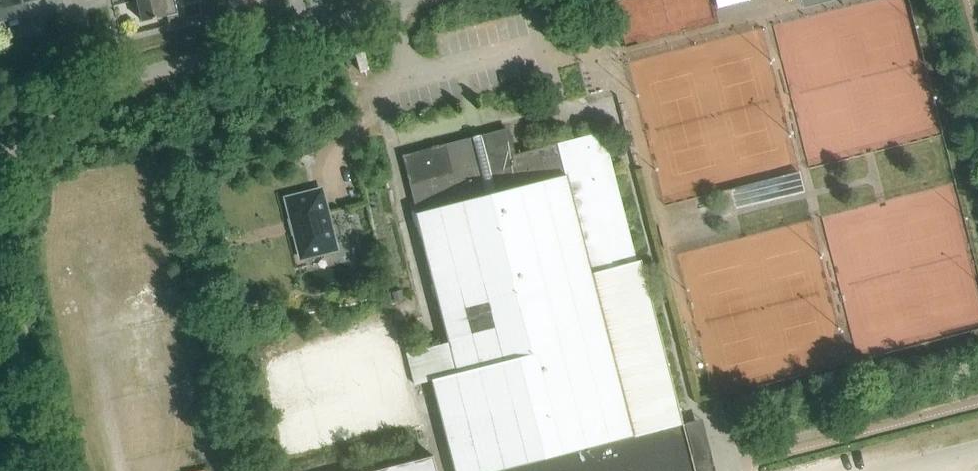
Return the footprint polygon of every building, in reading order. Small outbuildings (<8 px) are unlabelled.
[(175,0),(138,0),(143,21),(167,16),(178,13),(175,0)] [(180,23),(178,13),(167,16),(169,25),(180,23)] [(433,379),(456,470),(716,470),(711,452),(692,457),(679,405),(642,259),(637,261),(604,131),(513,154),(507,128),(447,143),(402,154),(417,213),(450,341),(407,352),(415,384),(433,379)] [(289,195),(303,252),(336,244),(322,187),(289,195)] [(432,452),(355,470),(437,470),(432,452)]
